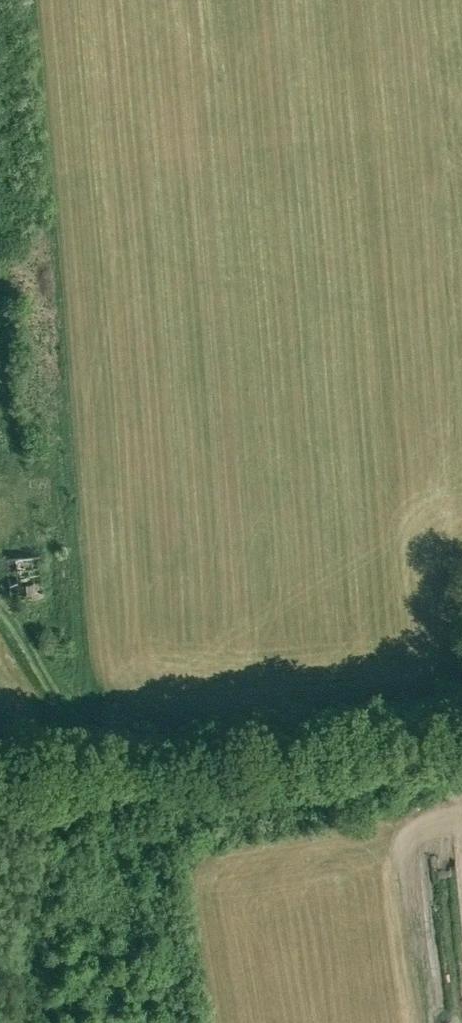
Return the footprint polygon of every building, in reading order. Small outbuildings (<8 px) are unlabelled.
[(7,557),(11,598),(45,596),(41,555),(7,557)] [(453,800),(453,814),(461,813),(461,800),(453,800)]
